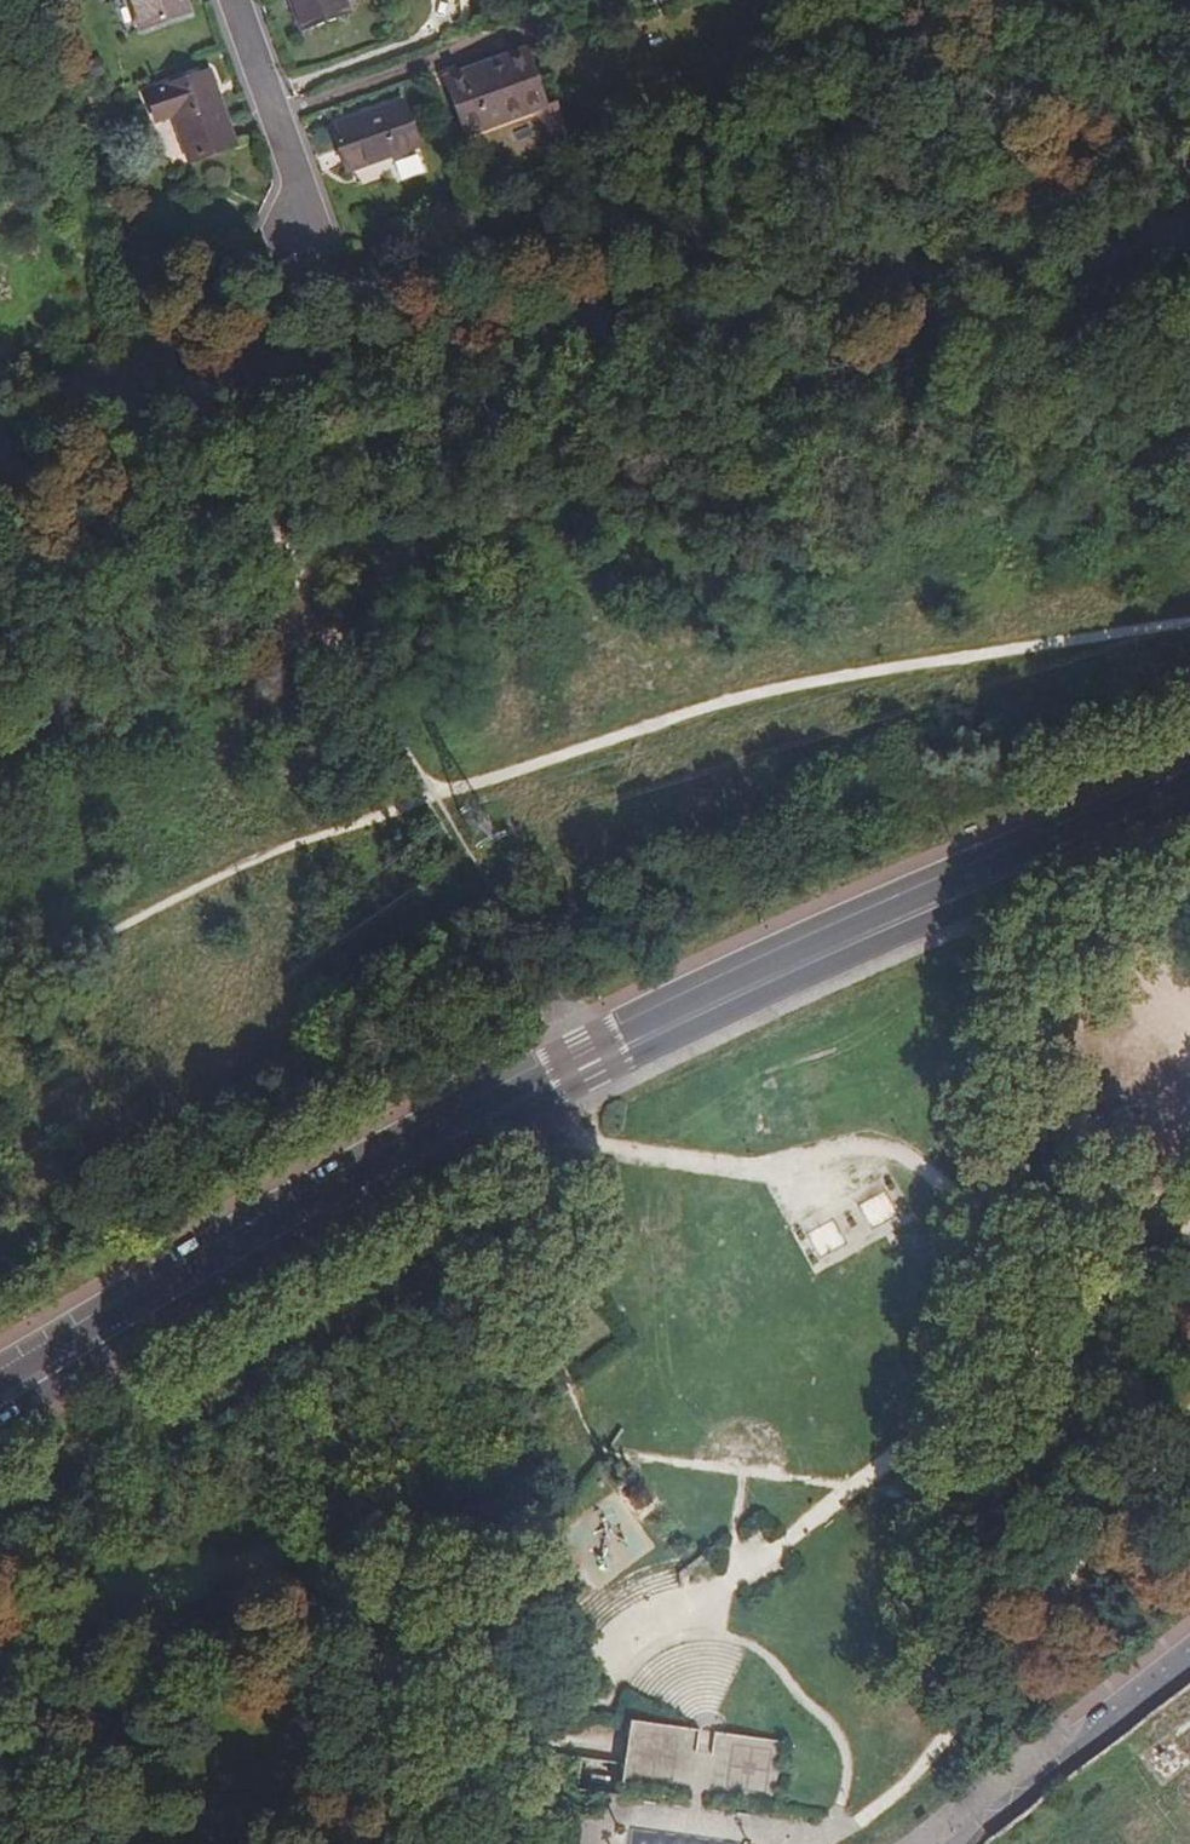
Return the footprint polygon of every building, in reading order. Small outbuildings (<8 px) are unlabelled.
[(136,21),(181,5),(179,0),(129,0),(136,21)] [(302,22),(346,5),(345,0),(295,0),(302,22)] [(81,34),(67,38),(74,57),(88,53),(81,34)] [(524,44),(462,64),(482,122),(544,100),(524,44)] [(179,157),(225,140),(203,69),(141,90),(149,118),(165,113),(179,157)] [(401,94),(331,118),(345,161),(417,137),(401,94)]
